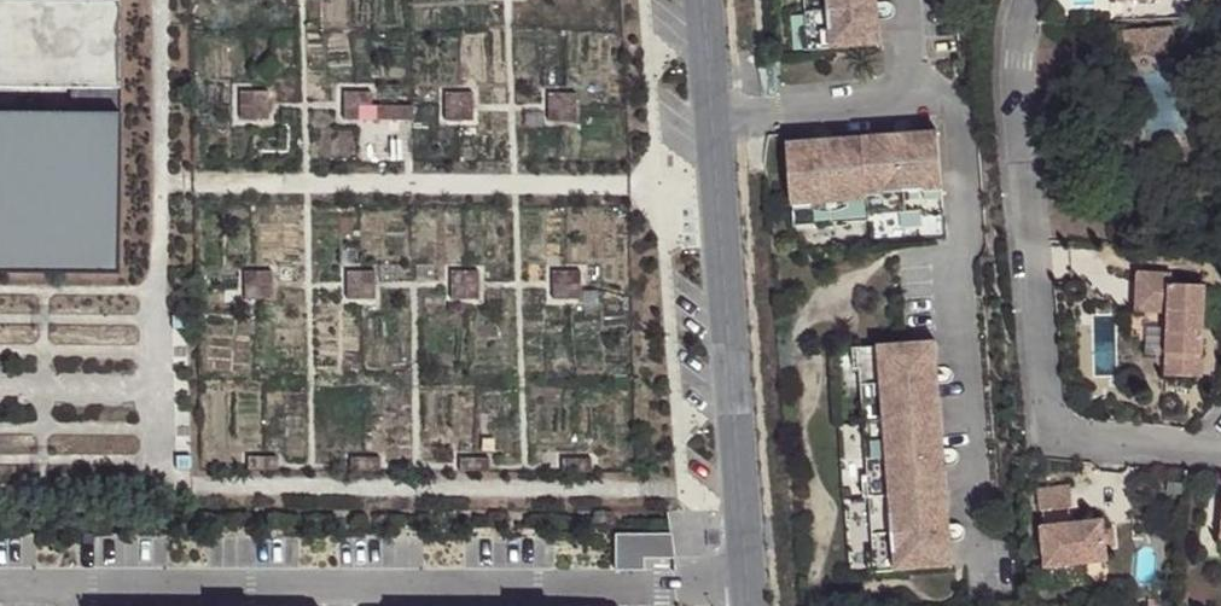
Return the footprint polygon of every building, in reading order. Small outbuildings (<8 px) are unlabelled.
[(71,87),(121,88),(119,1),(13,0),(0,0),(0,86),(71,87)] [(809,50),(878,46),(877,19),(886,19),(890,14),(890,7),(886,2),(876,2),(875,0),(806,0),(809,50)] [(1126,36),(1126,63),(1177,62),(1177,36),(1126,36)] [(121,88),(71,87),(71,111),(120,112),(121,88)] [(260,96),(232,95),(232,123),(260,123),(260,96)] [(362,96),(334,96),(334,123),(404,124),(404,110),(362,109),(362,96)] [(465,97),(437,97),(437,124),(465,125),(465,97)] [(569,97),(541,97),(541,124),(569,125),(569,97)] [(117,274),(120,112),(71,111),(0,110),(0,272),(117,274)] [(796,231),(817,230),(817,221),(869,219),(923,216),(923,223),(945,221),(940,138),(922,139),(922,142),(916,142),(915,131),(914,130),(906,128),(898,130),(898,143),(886,144),(886,141),(848,144),(848,146),(832,148),(831,135),(823,132),(815,135),(816,148),(809,150),(809,146),(791,148),(796,231)] [(817,221),(817,230),(817,233),(848,230),(848,228),(870,226),(869,219),(817,221)] [(364,275),(337,275),(336,302),(364,303),(364,275)] [(469,276),(442,275),(441,303),(469,303),(469,276)] [(262,276),(234,276),(234,303),(261,304),(262,276)] [(570,276),(543,276),(542,304),(570,304),(570,276)] [(1134,276),(1133,314),(1165,317),(1162,381),(1197,382),(1202,289),(1168,288),(1169,277),(1134,276)] [(863,557),(864,578),(948,574),(946,548),(956,547),(958,545),(959,538),(956,531),(943,531),(942,518),(945,518),(943,478),(940,479),(940,471),(951,471),(952,471),(954,462),(951,455),(939,455),(937,442),(940,441),(937,404),(935,404),(934,391),(946,390),(947,389),(948,380),(946,372),(936,374),(934,349),(851,353),(852,375),(859,374),(865,482),(858,482),(860,503),(866,503),(870,557),(863,557)] [(1066,491),(1035,495),(1037,516),(1068,513),(1066,491)] [(1100,527),(1039,533),(1042,574),(1104,569),(1102,554),(1100,535),(1100,527)] [(667,533),(611,534),(611,569),(640,569),(641,557),(669,558),(667,533)] [(1100,535),(1102,554),(1110,553),(1111,552),(1109,536),(1108,534),(1100,535)]
